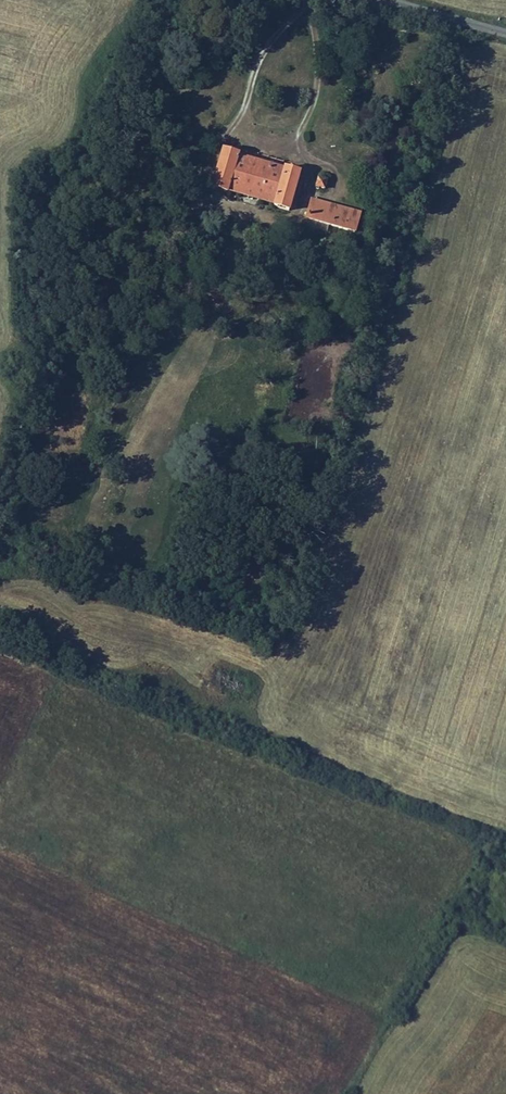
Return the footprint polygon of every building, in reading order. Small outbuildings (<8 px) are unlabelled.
[(277,204),(290,209),(303,170),(287,164),(286,167),(241,150),(242,147),(227,142),(214,183),(228,188),(229,185),(278,201),(277,204)] [(313,187),(324,191),(331,173),(319,168),(313,187)] [(363,231),(367,207),(312,193),(306,217),(363,231)] [(331,353),(339,353),(339,356),(348,356),(348,343),(331,343),(331,353)]
